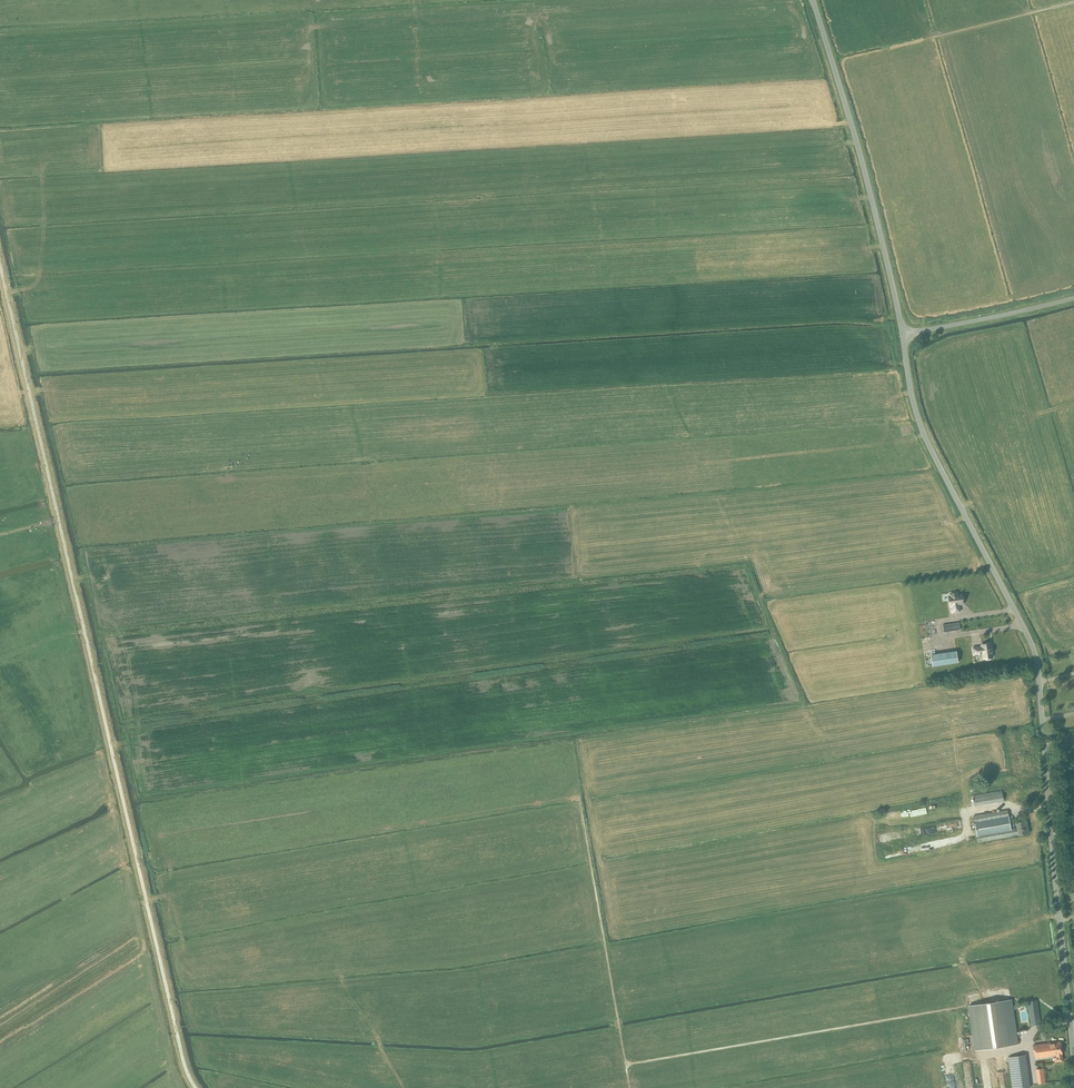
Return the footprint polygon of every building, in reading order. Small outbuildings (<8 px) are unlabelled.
[(949,597),(949,601),(950,606),(952,606),(953,612),(960,611),(959,605),(962,604),(962,602),(963,601),(963,598),(961,597),(961,595),(957,595),(957,593),(950,594),(950,596),(949,597)] [(952,623),(942,625),(943,632),(954,631),(952,623)] [(973,648),(974,655),(983,654),(983,659),(985,658),(986,659),(990,659),(990,658),(992,657),(992,656),(992,651),(991,651),(990,644),(981,645),(981,647),(973,648)] [(957,662),(956,651),(931,655),(933,666),(957,662)] [(975,805),(1003,800),(1001,791),(973,795),(975,805)] [(1007,810),(973,816),(978,842),(1012,836),(1012,835),(1011,829),(1007,810)] [(1017,828),(1011,829),(1012,835),(1018,834),(1018,835),(1029,833),(1028,826),(1026,826),(1026,822),(1027,821),(1016,823),(1017,828)] [(1017,1044),(1011,1000),(989,1003),(988,1000),(986,1001),(986,1003),(969,1006),(975,1050),(1017,1044)] [(1040,1024),(1040,1021),(1037,1000),(1027,1001),(1030,1025),(1040,1024)] [(1060,1042),(1033,1045),(1035,1058),(1056,1055),(1056,1058),(1054,1058),(1054,1062),(1062,1061),(1060,1042)] [(1008,1057),(1012,1087),(1028,1087),(1029,1087),(1029,1085),(1024,1055),(1008,1057)] [(1036,1069),(1038,1084),(1045,1083),(1043,1068),(1036,1069)]
